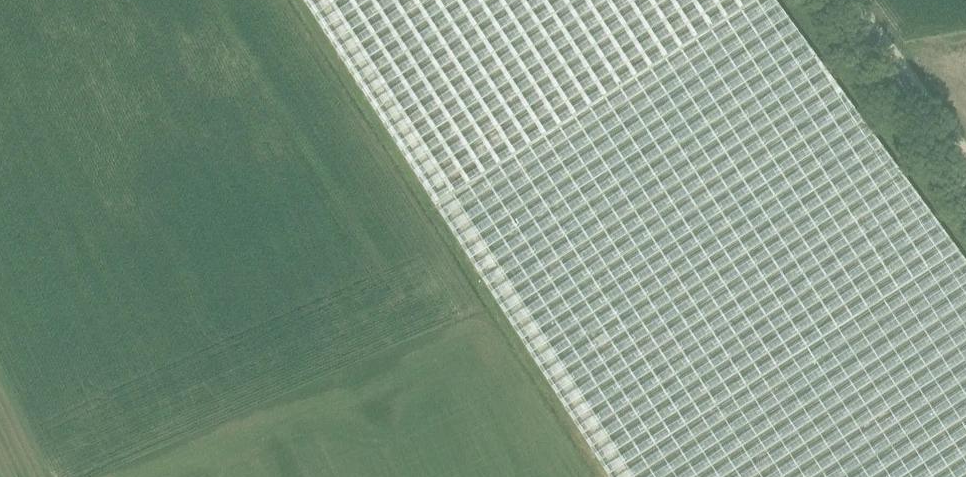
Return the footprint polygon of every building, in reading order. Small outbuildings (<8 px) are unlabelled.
[(776,0),(305,0),(608,473),(610,476),(965,476),(965,260),(776,0)]
